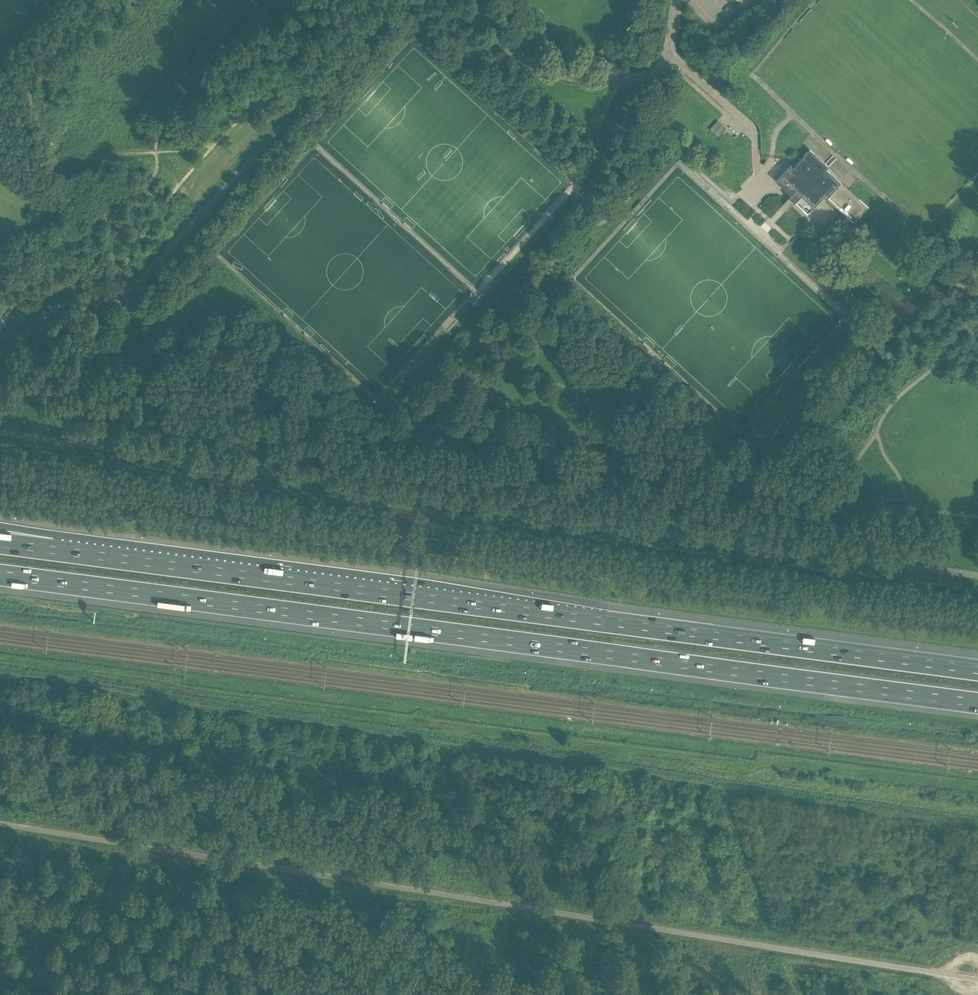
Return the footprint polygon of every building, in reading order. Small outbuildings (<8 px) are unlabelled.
[(610,55),(602,47),(598,51),(605,59),(610,55)] [(854,223),(869,207),(824,166),(826,163),(810,149),(794,167),(791,164),(777,180),(792,194),(790,197),(798,205),(808,213),(824,196),(854,223)]
